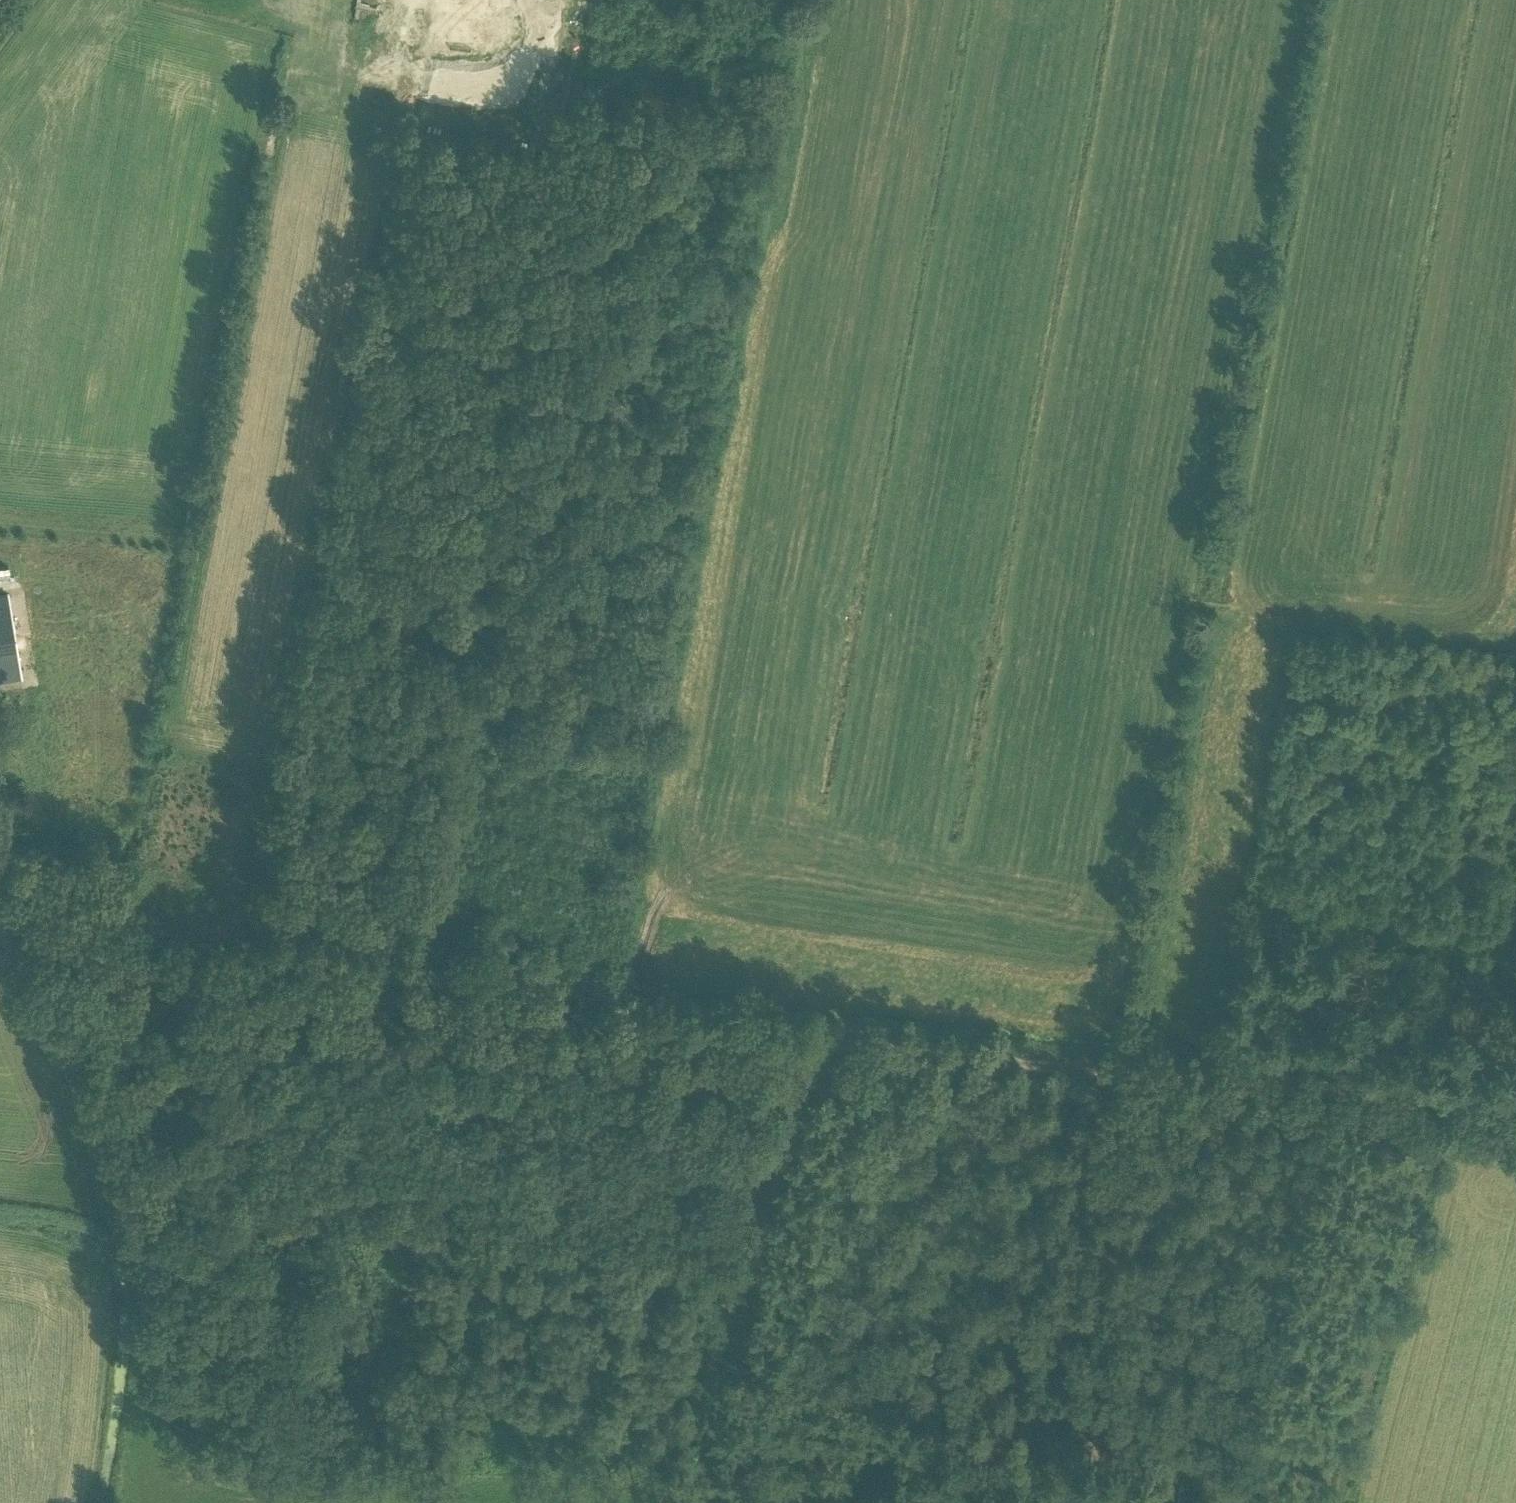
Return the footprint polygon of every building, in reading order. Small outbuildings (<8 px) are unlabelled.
[(21,678),(8,592),(0,594),(0,681),(21,678)]
